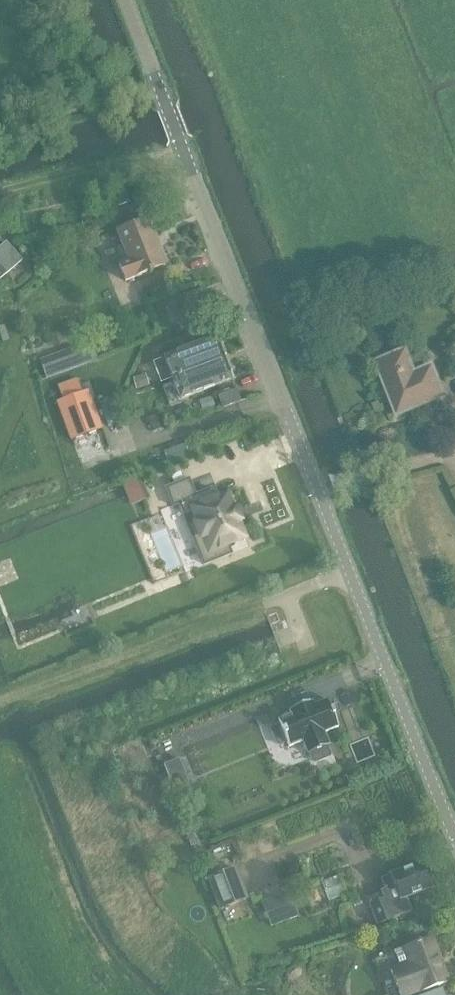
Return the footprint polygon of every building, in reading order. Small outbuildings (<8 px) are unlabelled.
[(127,195),(112,201),(115,209),(130,204),(127,195)] [(123,246),(106,253),(112,268),(117,267),(123,283),(136,278),(165,266),(147,221),(117,233),(123,246)] [(7,275),(22,262),(6,244),(0,249),(0,281),(7,275)] [(212,313),(203,289),(180,298),(189,322),(212,313)] [(216,339),(164,359),(171,380),(224,359),(216,339)] [(79,346),(48,357),(55,377),(87,366),(79,346)] [(433,368),(415,375),(406,352),(377,363),(397,415),(444,397),(433,368)] [(213,388),(233,380),(224,359),(171,380),(175,389),(179,401),(192,396),(213,388)] [(63,401),(57,404),(71,441),(102,429),(88,392),(83,394),(77,379),(57,386),(63,401)] [(137,391),(150,387),(148,381),(135,385),(137,391)] [(236,390),(218,398),(222,409),(241,402),(236,390)] [(211,398),(200,403),(205,412),(215,407),(211,398)] [(153,433),(165,429),(160,415),(148,419),(153,433)] [(123,483),(122,484),(128,499),(130,505),(146,499),(138,478),(123,483)] [(239,523),(241,522),(236,509),(233,510),(229,498),(217,503),(212,490),(195,496),(188,480),(165,489),(172,507),(188,501),(196,522),(187,526),(204,566),(231,555),(228,545),(245,538),(239,523)] [(183,564),(175,539),(159,544),(166,569),(183,564)] [(312,701),(289,711),(291,715),(278,720),(280,725),(272,728),(271,730),(277,745),(279,745),(287,742),(289,747),(302,742),(307,755),(310,754),(313,762),(315,763),(329,757),(330,755),(327,747),(330,746),(325,733),(338,728),(327,700),(314,705),(312,701)] [(270,714),(255,720),(259,729),(274,723),(270,714)] [(179,759),(164,765),(174,791),(189,785),(179,759)] [(191,833),(186,835),(190,847),(196,844),(191,833)] [(382,891),(366,898),(377,927),(394,920),(412,912),(407,899),(431,889),(421,864),(391,876),(391,877),(381,880),(386,892),(383,893),(382,891)] [(221,910),(247,900),(235,870),(209,880),(221,910)] [(325,882),(330,894),(343,888),(339,877),(325,882)] [(289,895),(263,904),(271,927),(298,917),(289,895)] [(393,953),(395,957),(396,956),(400,968),(391,971),(400,994),(411,994),(420,992),(420,993),(449,982),(433,939),(404,950),(403,949),(393,953)] [(287,972),(286,977),(289,981),(294,982),(300,977),(301,972),(298,968),(293,967),(287,972)]
